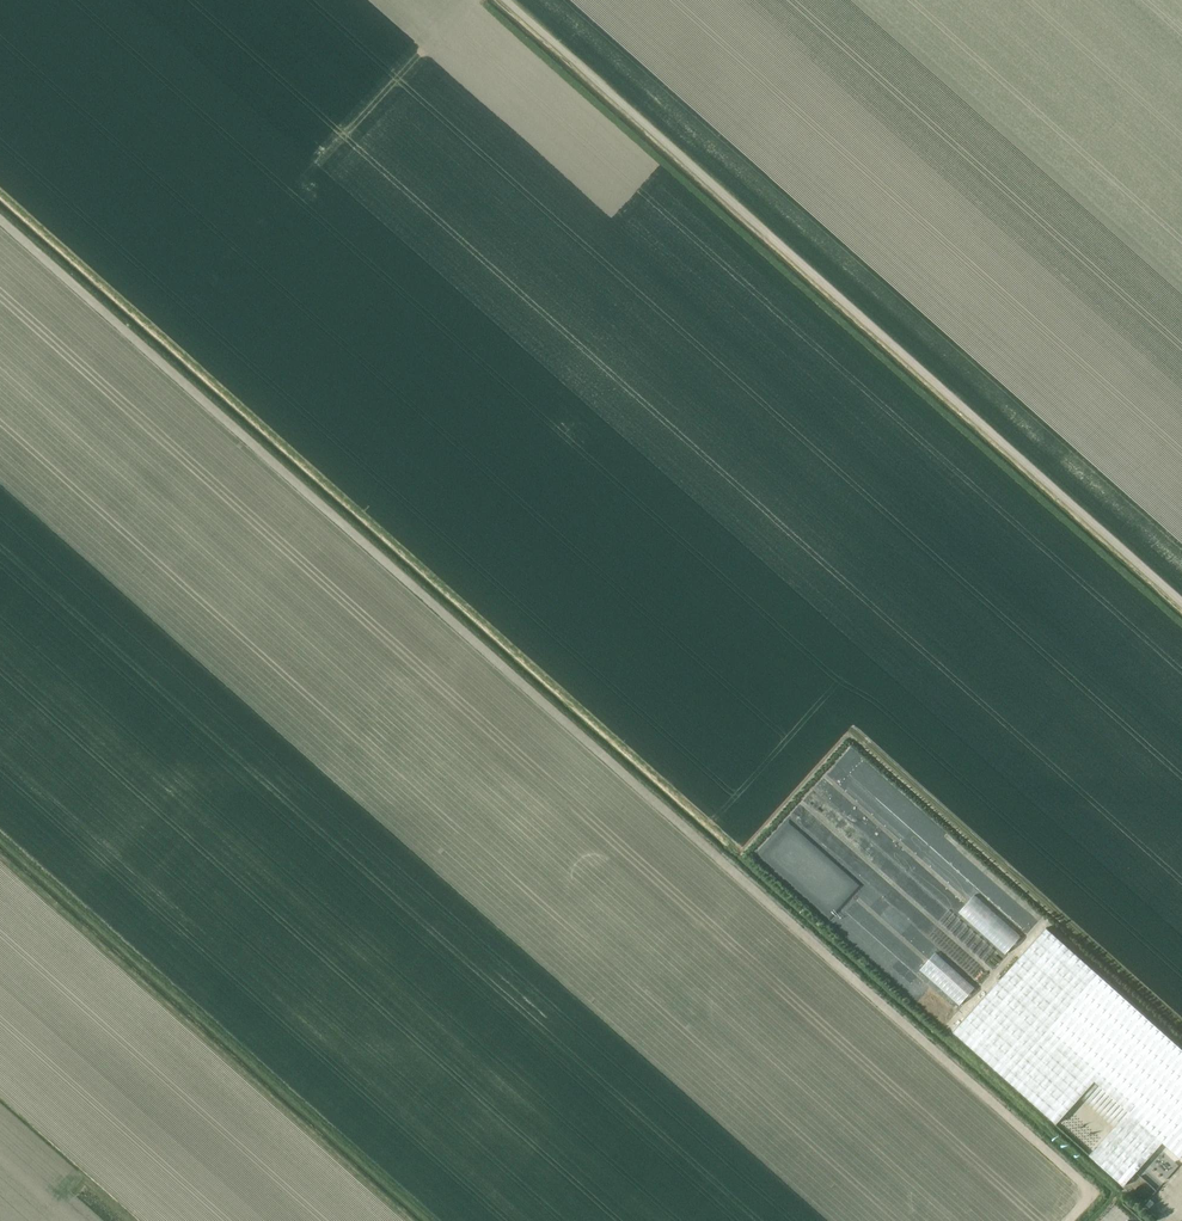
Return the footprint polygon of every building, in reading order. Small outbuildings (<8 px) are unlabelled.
[(1006,952),(1022,935),(976,892),(960,910),(1006,952)] [(933,927),(939,929),(942,919),(936,917),(933,927)] [(973,931),(957,919),(946,934),(947,936),(945,938),(938,933),(933,940),(952,954),(959,944),(963,946),(973,931)] [(1181,1157),(1181,1051),(1045,930),(953,1034),(1057,1125),(1095,1083),(1129,1112),(1090,1156),(1125,1187),(1164,1143),(1181,1158),(1181,1157)] [(920,968),(960,1003),(976,986),(935,951),(920,968)]
